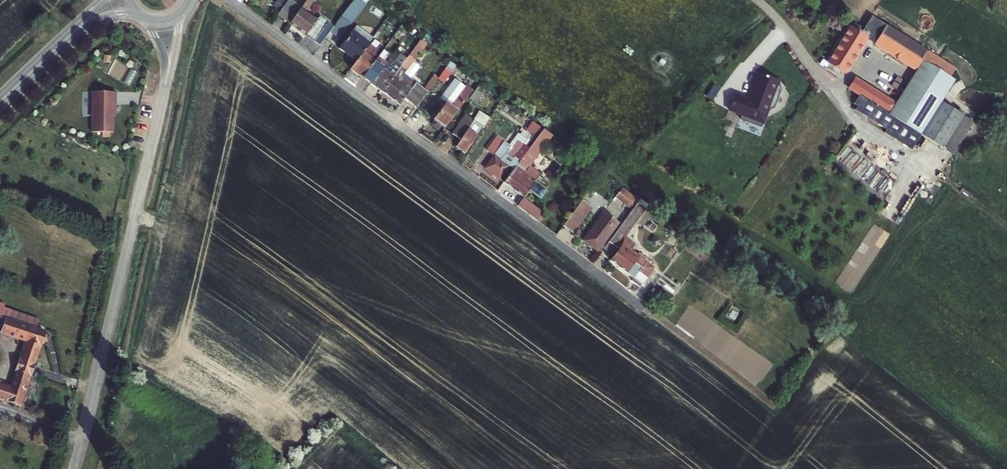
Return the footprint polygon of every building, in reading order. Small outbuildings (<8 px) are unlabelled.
[(277,15),(289,23),(300,8),(288,0),(287,0),(277,15)] [(289,23),(320,45),(330,31),(334,26),(321,15),(317,20),(305,12),(314,0),(306,0),(300,8),(289,23)] [(365,5),(357,0),(352,0),(341,21),(352,27),(365,5)] [(918,72),(898,105),(855,79),(849,89),(866,100),(864,102),(872,107),(866,117),(908,143),(915,131),(952,154),(972,122),(940,102),(954,81),(949,78),(955,69),(871,17),(863,29),(853,23),(828,62),(825,68),(824,68),(837,76),(841,70),(844,73),(866,39),(860,36),(862,32),(876,41),(874,44),(895,58),(914,69),(914,70),(918,72)] [(330,31),(320,45),(327,50),(337,36),(330,31)] [(362,53),(366,48),(376,35),(369,31),(362,41),(350,32),(339,48),(352,56),(351,58),(356,61),(362,53)] [(413,49),(382,91),(400,105),(405,97),(418,106),(453,58),(448,54),(426,85),(405,71),(428,40),(422,36),(413,49)] [(383,67),(371,83),(382,91),(413,49),(406,43),(393,61),(395,62),(388,71),(383,67)] [(374,62),(378,57),(366,48),(362,53),(374,62)] [(351,68),(363,78),(374,62),(362,53),(356,61),(351,68)] [(374,62),(363,78),(371,83),(383,67),(386,63),(378,57),(374,62)] [(395,62),(393,61),(389,58),(386,63),(383,67),(388,71),(395,62)] [(820,64),(825,68),(828,62),(823,59),(820,64)] [(437,81),(443,85),(453,71),(447,67),(437,81)] [(734,96),(729,111),(763,124),(768,110),(770,110),(774,108),(781,89),(779,86),(777,85),(778,82),(757,75),(748,101),(734,96)] [(445,128),(473,89),(467,84),(466,86),(454,78),(444,92),(445,93),(441,98),(446,101),(433,119),(435,120),(432,124),(438,129),(441,125),(445,128)] [(480,83),(472,95),(478,100),(487,89),(480,83)] [(116,92),(92,92),(92,132),(113,133),(113,117),(113,103),(116,103),(116,92)] [(486,101),(480,110),(483,113),(490,104),(486,101)] [(484,125),(486,126),(491,118),(483,113),(480,110),(471,123),(462,116),(451,132),(460,139),(455,146),(465,153),(484,125)] [(545,126),(528,149),(513,169),(504,181),(524,197),(528,190),(540,199),(548,189),(536,180),(540,175),(529,166),(554,133),(545,126)] [(513,169),(528,149),(523,144),(513,158),(494,144),(486,155),(491,159),(485,168),(498,178),(507,165),(513,169)] [(636,202),(637,200),(631,196),(621,189),(615,197),(626,205),(628,203),(633,207),(636,202)] [(588,192),(563,225),(574,233),(598,200),(588,192)] [(522,199),(517,206),(526,213),(537,221),(542,214),(522,199)] [(633,207),(603,247),(614,255),(610,260),(633,278),(631,280),(639,286),(640,283),(641,284),(653,268),(630,251),(634,246),(623,238),(645,209),(636,202),(633,207)] [(604,211),(583,240),(597,250),(612,230),(607,226),(613,217),(604,211)] [(634,246),(630,251),(653,268),(657,262),(634,246)] [(2,332),(2,333),(27,341),(20,361),(11,388),(0,385),(0,399),(20,406),(41,343),(43,344),(46,336),(44,336),(45,333),(36,330),(1,317),(4,309),(5,306),(0,304),(0,331),(2,332)] [(36,330),(39,320),(4,309),(1,317),(36,330)]
